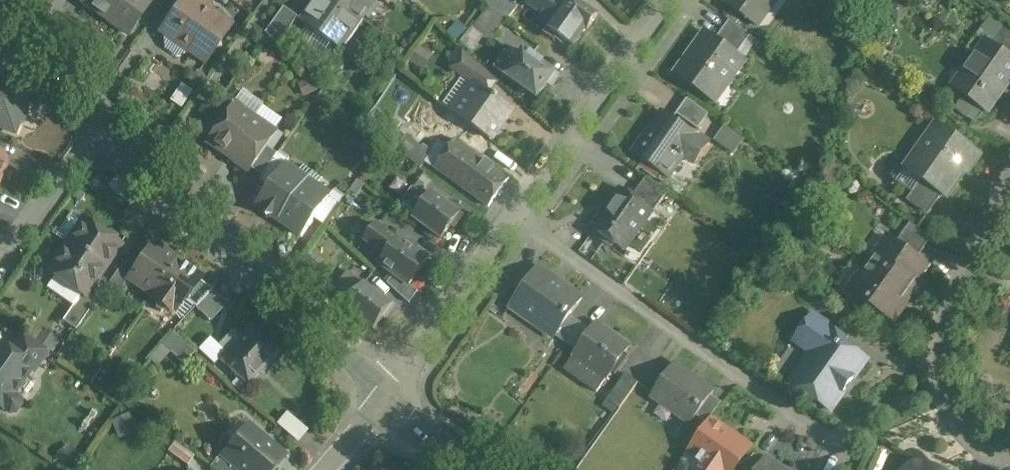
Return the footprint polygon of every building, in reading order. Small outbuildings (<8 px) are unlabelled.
[(82,3),(128,35),(150,3),(151,1),(150,0),(84,0),(82,3)] [(150,0),(151,1),(150,3),(160,10),(167,0),(150,0)] [(182,0),(158,33),(163,36),(164,49),(174,56),(210,4),(202,4),(196,0),(182,0)] [(333,0),(317,0),(302,22),(341,50),(361,20),(333,0)] [(361,20),(375,0),(333,0),(361,20)] [(510,0),(489,0),(485,5),(489,8),(507,21),(518,7),(510,0)] [(576,0),(529,0),(527,4),(543,15),(540,19),(542,21),(541,23),(574,47),(586,29),(588,30),(598,16),(576,0)] [(726,4),(758,27),(777,0),(728,0),(726,4)] [(211,11),(210,4),(174,56),(177,57),(189,54),(205,65),(217,48),(221,47),(221,42),(232,25),(211,11)] [(298,17),(284,7),(266,34),(279,45),(298,17)] [(489,8),(474,28),(485,37),(490,29),(497,34),(507,21),(489,8)] [(750,36),(729,21),(715,41),(736,56),(750,36)] [(1003,24),(989,44),(1009,59),(1009,29),(1003,24)] [(715,41),(705,33),(676,74),(715,102),(744,61),(736,56),(715,41)] [(986,41),(953,87),(988,112),(1009,80),(1009,59),(989,44),(986,41)] [(545,64),(531,54),(530,55),(524,51),(517,61),(506,53),(495,69),(506,77),(505,77),(538,100),(549,85),(552,88),(560,77),(544,65),(545,64)] [(489,74),(466,54),(456,67),(481,85),(489,74)] [(0,80),(0,128),(14,134),(19,123),(22,124),(24,120),(25,120),(28,112),(24,110),(31,93),(0,80)] [(494,99),(478,88),(457,117),(490,140),(511,111),(498,102),(499,100),(495,97),(494,99)] [(709,115),(687,99),(676,115),(698,130),(709,115)] [(255,118),(234,103),(233,104),(231,103),(229,105),(231,106),(226,115),(209,139),(206,142),(228,157),(255,118)] [(215,107),(198,132),(209,139),(226,115),(215,107)] [(709,145),(663,112),(633,154),(668,179),(684,156),(695,164),(709,145)] [(255,118),(228,157),(249,172),(252,169),(267,147),(277,133),(255,118)] [(981,156),(937,125),(906,168),(921,179),(943,194),(945,196),(962,171),(967,175),(981,156)] [(734,153),(743,139),(723,126),(714,140),(734,153)] [(508,179),(455,140),(454,141),(453,140),(452,142),(453,143),(435,168),(488,207),(508,179)] [(267,147),(252,169),(262,176),(274,160),(278,154),(267,147)] [(411,149),(405,156),(411,161),(417,154),(411,149)] [(290,158),(280,151),(278,154),(274,160),(284,167),(290,158)] [(274,160),(260,181),(269,188),(284,167),(274,160)] [(298,176),(284,167),(269,188),(257,206),(266,212),(267,218),(273,217),(280,222),(314,173),(305,166),(298,176)] [(323,179),(314,173),(280,222),(302,237),(314,219),(329,198),(316,188),(323,179)] [(119,177),(111,185),(129,202),(137,194),(119,177)] [(668,194),(646,179),(632,198),(651,211),(650,212),(653,214),(668,194)] [(943,194),(921,179),(906,200),(927,215),(943,194)] [(345,196),(335,189),(329,198),(338,205),(339,205),(345,196)] [(460,214),(432,193),(427,200),(413,189),(403,202),(418,213),(413,219),(441,240),(451,227),(454,229),(464,217),(460,214)] [(632,198),(623,191),(594,231),(623,251),(650,212),(651,211),(632,198)] [(338,205),(329,198),(314,219),(324,226),(338,205)] [(107,236),(85,220),(68,245),(103,270),(121,245),(115,241),(118,237),(110,231),(107,236)] [(931,238),(910,223),(903,234),(924,249),(931,238)] [(429,259),(400,238),(397,241),(377,226),(365,242),(385,257),(380,265),(394,275),(409,286),(409,285),(429,259)] [(924,249),(903,234),(896,243),(917,258),(924,249)] [(896,243),(888,238),(870,264),(909,291),(927,265),(917,258),(896,243)] [(136,268),(128,280),(151,296),(176,261),(176,260),(153,244),(136,268)] [(103,270),(68,245),(48,273),(81,296),(84,298),(86,295),(103,270)] [(125,260),(107,287),(118,295),(128,280),(136,268),(125,260)] [(151,296),(154,298),(153,300),(156,302),(155,304),(156,310),(161,313),(166,312),(167,310),(171,312),(172,311),(175,313),(183,301),(185,302),(199,282),(201,279),(176,261),(151,296)] [(909,291),(870,264),(859,279),(863,281),(853,295),(892,322),(906,303),(902,301),(909,291)] [(582,299),(538,268),(510,308),(554,338),(555,337),(570,316),(582,299)] [(409,286),(394,275),(387,284),(409,304),(418,292),(409,285),(409,286)] [(212,291),(199,282),(186,302),(196,309),(212,291)] [(373,290),(365,284),(346,310),(374,331),(383,319),(385,320),(395,307),(381,297),(382,296),(373,290)] [(212,291),(196,309),(209,321),(225,303),(212,291)] [(81,296),(63,322),(76,331),(96,302),(86,295),(84,298),(81,296)] [(844,338),(812,315),(795,340),(812,353),(791,383),(830,411),(866,359),(842,342),(844,338)] [(570,316),(555,337),(567,345),(582,324),(570,316)] [(582,324),(567,345),(577,352),(592,331),(582,324)] [(629,347),(597,324),(592,331),(577,352),(573,357),(606,380),(629,347)] [(278,354),(251,328),(240,339),(233,331),(219,346),(226,354),(220,360),(248,386),(278,354)] [(195,353),(173,333),(162,345),(184,365),(195,353)] [(48,353),(22,334),(9,353),(32,369),(31,370),(35,373),(48,353)] [(0,346),(0,408),(3,410),(10,414),(16,414),(21,406),(20,401),(13,396),(31,370),(32,369),(9,353),(0,346)] [(713,392),(673,364),(651,396),(690,424),(696,416),(711,396),(713,392)] [(638,383),(626,374),(607,401),(620,409),(638,383)] [(711,396),(696,416),(707,424),(721,403),(711,396)] [(297,441),(307,429),(286,411),(276,424),(297,441)] [(115,420),(120,434),(137,428),(131,413),(115,420)] [(713,417),(686,456),(707,469),(737,469),(754,446),(713,417)] [(247,425),(220,456),(237,469),(275,469),(278,467),(275,464),(283,455),(247,425)] [(194,457),(175,443),(168,452),(187,466),(194,457)] [(220,456),(210,468),(212,469),(237,469),(220,456)] [(766,458),(758,469),(783,469),(766,458)] [(912,460),(903,464),(900,469),(925,469),(922,464),(912,460)]
